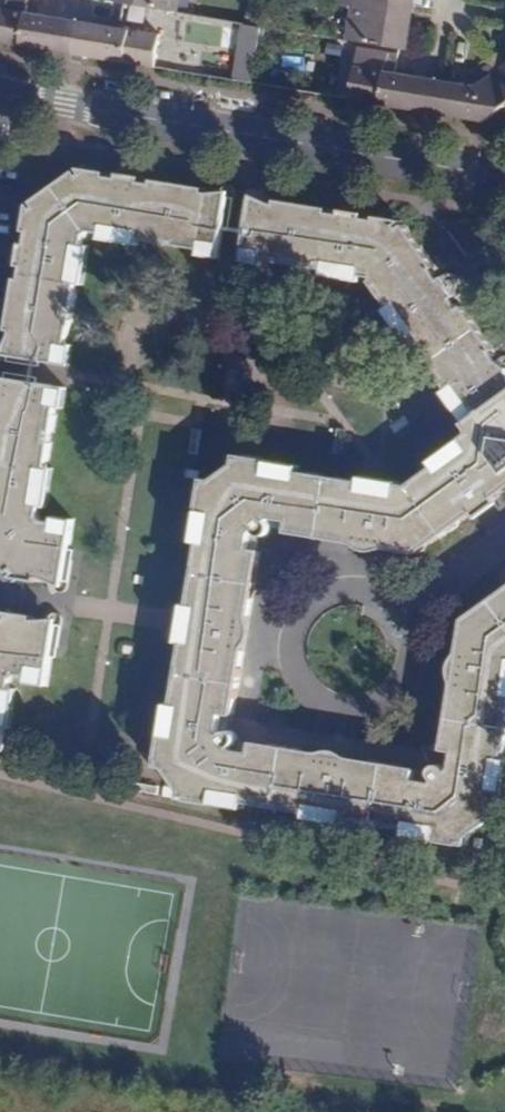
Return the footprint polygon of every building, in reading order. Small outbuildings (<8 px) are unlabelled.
[(6,9),(25,12),(26,13),(28,0),(7,0),(6,9)] [(114,2),(124,3),(178,12),(180,0),(114,0),(114,2)] [(399,48),(406,49),(409,34),(397,32),(401,7),(360,0),(336,0),(335,6),(349,9),(344,39),(399,48)] [(401,7),(397,32),(409,34),(414,0),(402,0),(401,7)] [(19,45),(25,12),(6,9),(0,8),(0,42),(19,45)] [(26,13),(25,12),(19,45),(64,52),(69,20),(26,13)] [(64,52),(83,55),(88,23),(69,20),(64,52)] [(120,28),(88,23),(83,55),(126,62),(131,30),(120,28)] [(126,62),(155,67),(160,35),(131,30),(126,62)] [(384,71),(395,73),(398,53),(357,46),(349,99),(378,104),(384,71)] [(496,72),(504,84),(504,65),(496,72)] [(427,78),(395,73),(384,71),(378,104),(422,111),(427,78)] [(496,72),(475,86),(446,81),(441,114),(484,121),(504,105),(504,84),(496,72)] [(441,114),(446,81),(427,78),(422,111),(441,114)] [(9,356),(32,359),(56,363),(59,344),(66,345),(76,283),(70,282),(75,245),(82,246),(84,235),(90,230),(100,232),(101,226),(138,232),(137,239),(199,248),(200,242),(218,245),(221,227),(228,228),(232,203),(232,198),(203,193),(203,188),(152,180),(151,185),(138,183),(138,177),(119,174),(118,180),(103,178),(104,171),(87,169),(78,176),(74,172),(46,192),(31,203),(34,208),(27,213),(25,225),(24,231),(29,232),(27,245),(22,245),(20,256),(18,266),(24,266),(21,281),(16,280),(8,330),(13,331),(9,356)] [(246,231),(243,249),(264,252),(263,259),(323,269),(324,262),(361,268),(360,274),(371,276),(373,280),(371,281),(388,306),(393,302),(415,333),(410,336),(447,388),(452,385),(474,417),(464,424),(468,430),(466,432),(468,435),(463,439),(461,440),(468,451),(438,473),(435,468),(409,487),(398,486),(397,496),(358,490),(359,483),(298,471),(297,479),(265,474),(267,461),(236,457),(234,466),(211,482),(202,480),(198,512),(210,513),(206,544),(200,543),(190,603),(190,606),(196,607),(193,626),(189,645),(183,644),(173,705),(179,707),(174,737),(161,735),(157,768),(165,768),(182,791),(180,799),(212,805),(214,792),(246,797),(245,802),(306,813),(307,806),(345,813),(343,819),(406,829),(408,823),(438,828),(436,842),(467,847),(468,838),(491,821),(500,823),(504,790),(493,788),(499,758),(504,759),(504,754),(504,593),(504,594),(502,592),(464,619),(462,631),(464,632),(461,648),(483,653),(481,663),(464,662),(462,666),(461,670),(461,672),(466,677),(478,679),(477,691),(456,688),(453,706),(450,705),(446,732),(449,732),(445,749),(459,752),(456,773),(448,772),(447,768),(445,766),(440,764),(437,765),(434,767),(431,773),(431,776),(435,780),(433,790),(412,787),(415,773),(397,771),(398,766),(371,762),(370,767),(353,763),(350,785),(339,783),(339,766),(337,762),(331,761),(326,763),(325,765),(323,768),(321,780),(310,778),(314,756),(296,753),(297,750),(270,744),(268,749),(253,746),(251,759),(230,756),(231,747),(233,746),(236,743),(236,740),(236,738),(234,735),(233,733),(229,732),(226,733),(221,736),(213,734),(216,713),(228,715),(232,699),(236,699),(240,671),(237,671),(240,653),(218,650),(220,640),(234,640),(239,636),(239,633),(240,631),(238,626),(223,623),(224,612),(245,615),(249,599),(252,599),(257,570),(253,569),(257,553),(243,551),(246,529),(256,531),(257,534),(261,536),(265,537),(268,536),(270,534),(272,529),(272,526),(269,523),(267,522),(269,512),(290,515),(288,530),(305,533),(304,537),(332,541),(333,538),(349,540),(353,518),(364,520),(362,532),(364,537),(369,541),(373,540),(377,538),(381,523),(391,525),(387,546),(404,549),(403,552),(417,554),(456,526),(453,521),(467,512),(459,501),(469,494),(472,500),(476,500),(481,497),(483,495),(484,491),(483,489),(482,486),(478,479),(487,472),(498,490),(504,485),(504,376),(489,353),(492,350),(493,350),(462,307),(458,309),(451,298),(454,296),(442,279),(439,281),(430,270),(433,267),(413,239),(403,225),(398,228),(392,220),(374,216),(374,221),(369,221),(360,219),(361,214),(340,211),(340,216),(326,214),(327,208),(276,200),(275,207),(244,202),(244,204),(240,230),(246,231)] [(68,583),(73,551),(66,550),(69,531),(51,529),(52,523),(41,522),(37,515),(39,504),(34,504),(40,468),(45,469),(55,407),(48,407),(52,386),(28,383),(4,379),(2,394),(0,404),(0,561),(9,575),(15,570),(20,579),(37,582),(38,577),(51,580),(68,583)] [(55,659),(56,657),(60,628),(46,626),(31,624),(32,617),(13,614),(5,621),(1,616),(0,616),(0,713),(5,688),(10,689),(12,678),(18,674),(28,677),(29,669),(47,672),(50,659),(55,659)]
